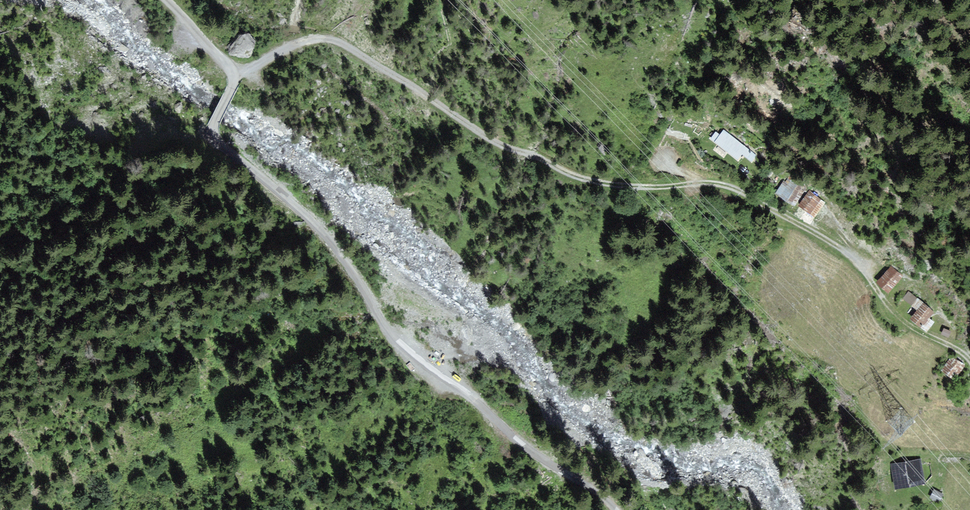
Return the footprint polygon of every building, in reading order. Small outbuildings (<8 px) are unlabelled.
[(755,154),(724,131),(721,136),(716,132),(710,140),(717,145),(713,150),(724,158),(729,152),(738,158),(742,153),(751,159),(755,154)] [(804,188),(789,179),(785,185),(783,184),(777,194),(794,204),(804,188)] [(824,202),(809,193),(800,206),(815,215),(824,202)] [(902,276),(892,267),(878,281),(888,291),(902,276)] [(922,302),(910,292),(904,299),(916,309),(922,302)] [(933,312),(924,304),(911,319),(921,327),(922,326),(927,329),(933,322),(928,318),(933,312)] [(964,365),(953,357),(943,370),(954,379),(964,365)] [(920,461),(893,465),(896,488),(924,483),(920,461)] [(940,500),(943,494),(935,490),(931,497),(936,500),(937,498),(940,500)]
